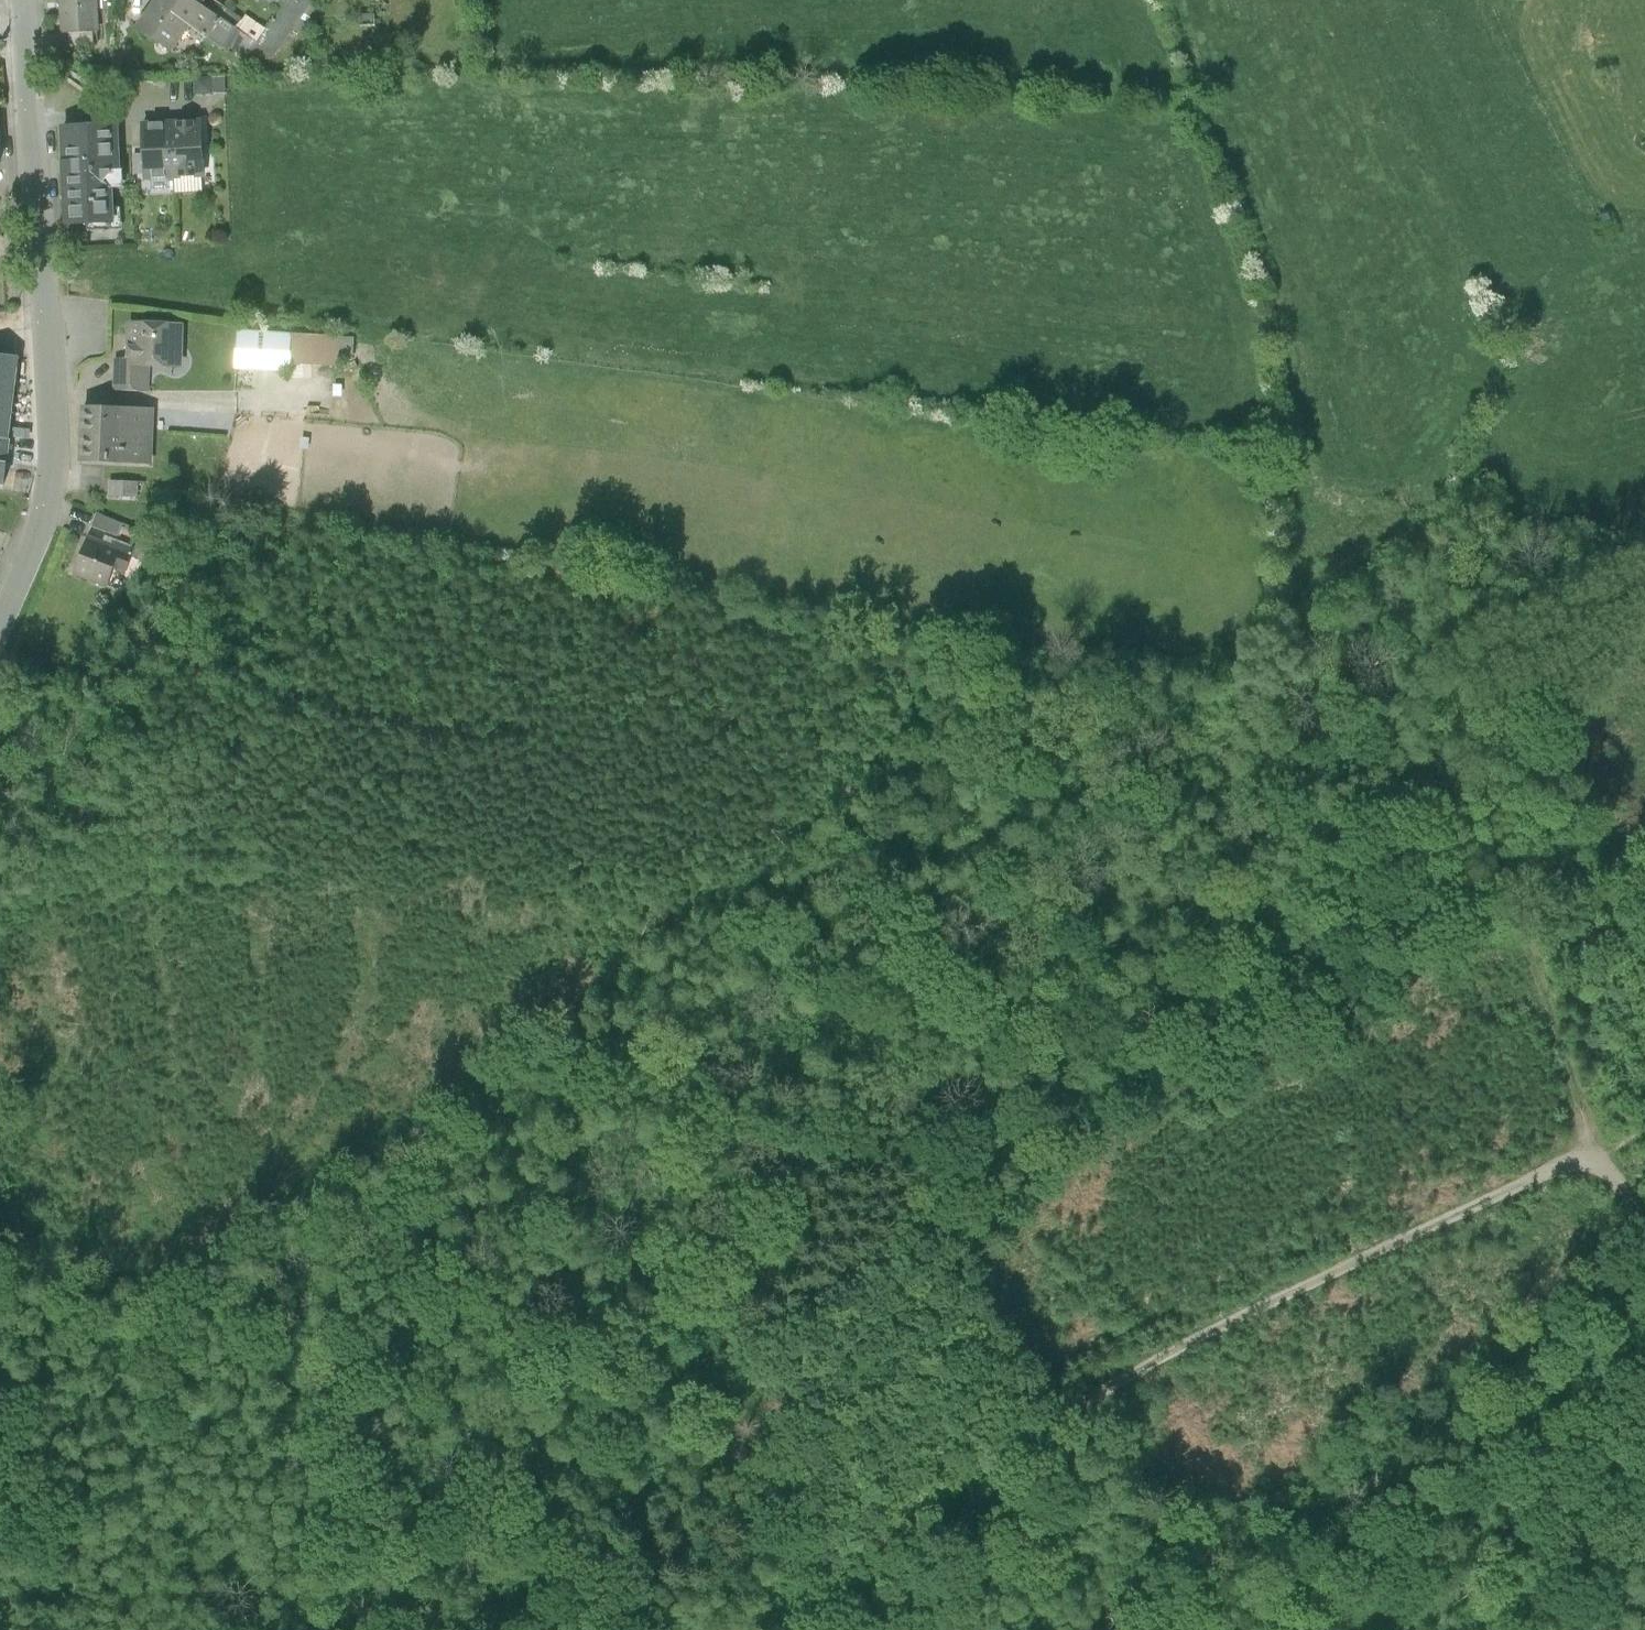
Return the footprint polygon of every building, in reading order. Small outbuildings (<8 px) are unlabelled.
[(96,0),(62,0),(64,33),(98,32),(96,0)] [(139,29),(170,50),(188,25),(205,0),(159,0),(139,29)] [(210,0),(205,0),(188,25),(217,47),(229,52),(231,48),(249,56),(252,51),(257,44),(257,43),(265,32),(246,19),(243,23),(210,0)] [(281,9),(265,32),(257,43),(257,44),(252,51),(266,59),(271,60),(294,27),(301,31),(305,25),(299,20),(313,0),(287,0),(281,9)] [(281,9),(287,0),(267,0),(281,9)] [(196,81),(197,98),(213,97),(213,80),(196,81)] [(200,123),(172,124),(174,177),(203,175),(200,123)] [(146,178),(174,177),(172,124),(143,126),(146,178)] [(117,126),(63,129),(66,175),(92,174),(111,189),(119,180),(117,126)] [(92,174),(66,175),(68,224),(113,222),(111,189),(92,174)] [(114,365),(113,393),(146,395),(148,366),(180,368),(182,326),(130,324),(128,365),(114,365)] [(291,332),(241,328),(238,365),(289,368),(289,362),(291,332)] [(340,335),(291,332),(289,362),(338,365),(340,335)] [(7,440),(16,356),(0,354),(0,439),(7,440)] [(85,409),(82,463),(148,466),(150,412),(85,409)] [(138,481),(110,479),(109,494),(137,496),(138,481)] [(97,511),(92,524),(118,535),(123,522),(97,511)] [(158,537),(141,529),(129,554),(147,562),(158,537)] [(88,534),(73,571),(107,584),(121,547),(88,534)]
